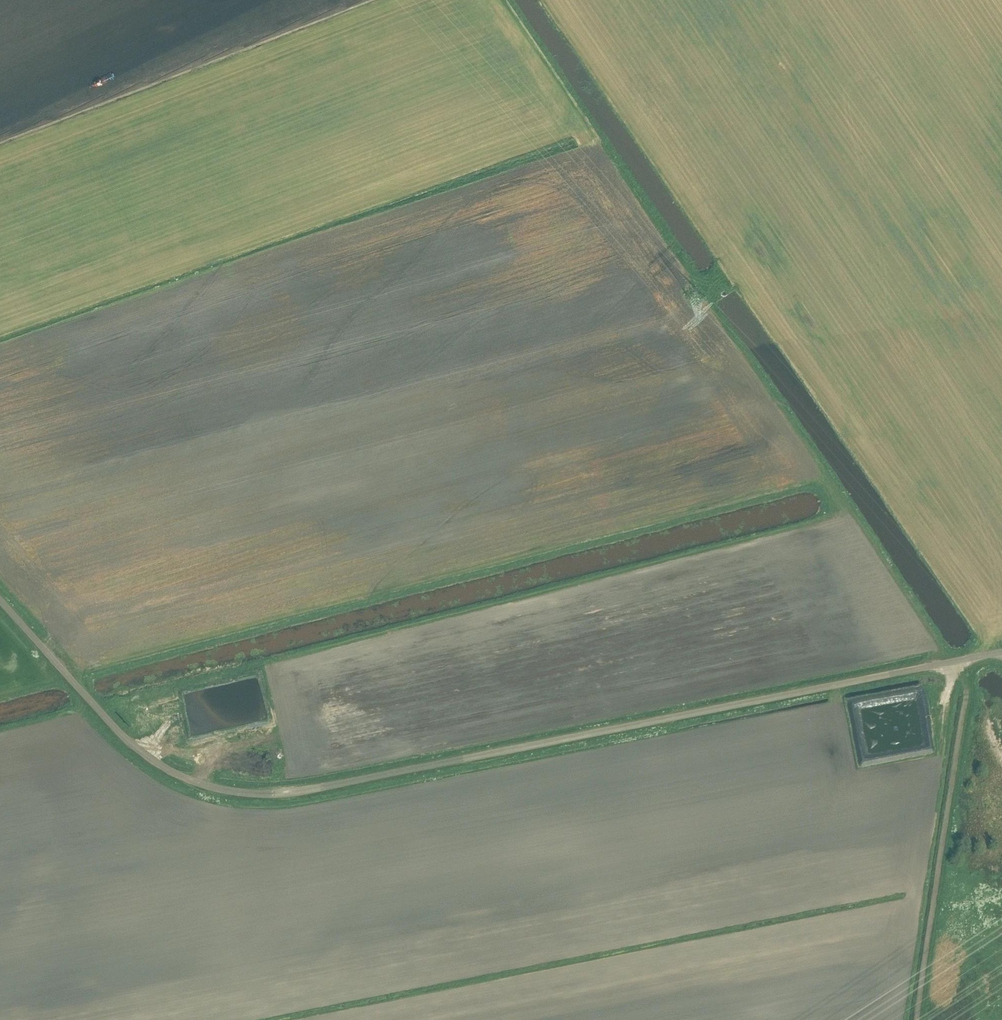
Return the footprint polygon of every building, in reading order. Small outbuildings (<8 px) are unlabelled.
[(159,737),(171,718),(163,713),(151,732),(159,737)]
